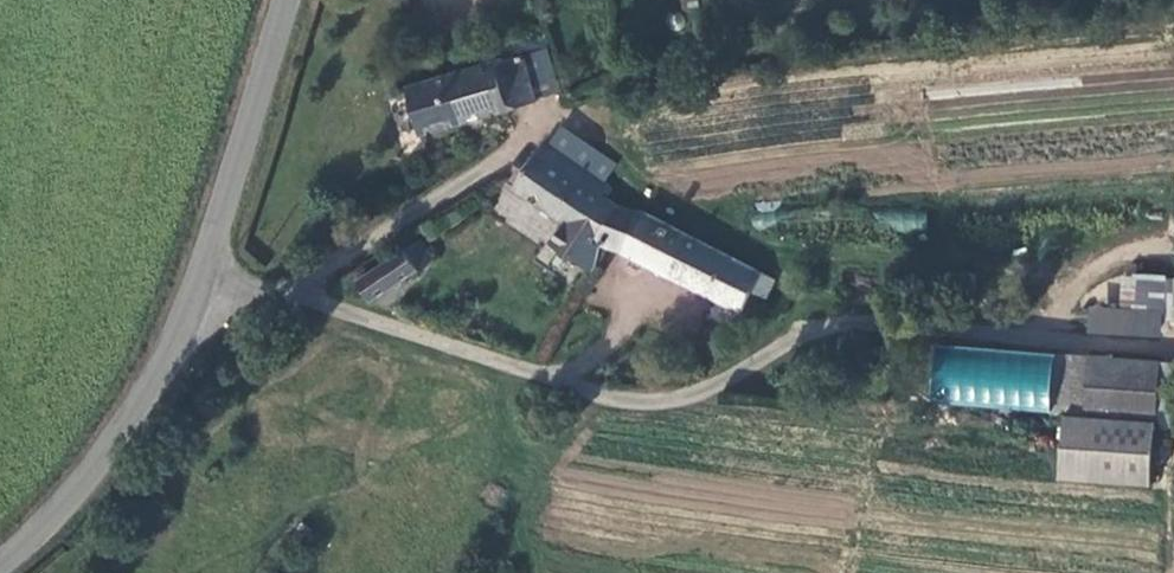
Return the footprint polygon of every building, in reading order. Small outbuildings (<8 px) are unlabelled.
[(420,134),(532,105),(520,60),(408,89),(420,134)] [(607,180),(546,143),(542,145),(533,159),(517,188),(597,238),(619,201),(600,192),(607,180)] [(757,293),(771,299),(782,283),(684,235),(619,201),(597,238),(610,248),(635,257),(745,312),(757,293)] [(376,299),(393,287),(437,258),(415,243),(361,279),(376,299)] [(568,253),(546,285),(562,295),(583,263),(568,253)] [(1173,325),(1173,276),(1120,274),(1118,306),(1087,305),(1086,333),(1161,337),(1161,324),(1173,325)] [(419,298),(393,287),(376,299),(413,315),(419,298)] [(1065,416),(1069,361),(993,356),(990,418),(1048,421),(1049,415),(1061,416),(1065,416)] [(1155,366),(1069,361),(1065,416),(1152,421),(1155,366)] [(1065,416),(1061,416),(1058,480),(1149,489),(1152,421),(1065,416)]
